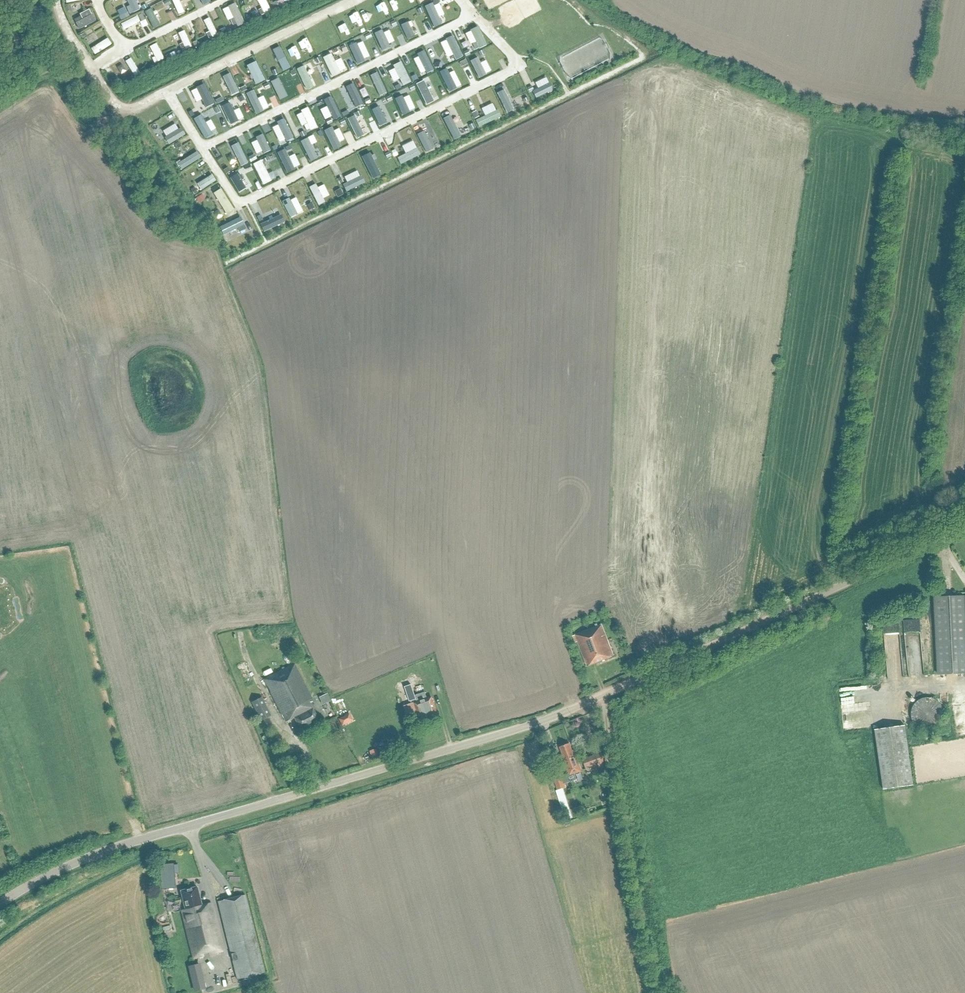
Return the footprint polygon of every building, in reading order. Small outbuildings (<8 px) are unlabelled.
[(130,12),(137,9),(133,0),(125,0),(130,12)] [(176,14),(182,12),(180,7),(186,5),(184,0),(170,0),(176,14)] [(234,22),(242,19),(232,0),(230,0),(224,3),(234,22)] [(267,7),(264,0),(255,0),(259,10),(267,7)] [(72,12),(77,10),(74,3),(69,5),(72,12)] [(120,18),(127,15),(122,6),(115,10),(120,18)] [(145,10),(149,27),(158,25),(154,8),(145,10)] [(91,12),(74,18),(78,28),(95,22),(91,12)] [(122,30),(138,22),(134,14),(118,22),(122,30)] [(209,33),(215,30),(206,15),(201,18),(209,33)] [(183,48),(189,45),(182,28),(176,31),(183,48)] [(87,45),(93,42),(90,36),(84,38),(87,45)] [(107,38),(89,46),(92,54),(110,46),(107,38)] [(155,42),(147,45),(154,62),(162,59),(155,42)] [(129,73),(136,69),(128,55),(121,58),(129,73)] [(938,675),(964,673),(964,597),(933,598),(938,675)] [(904,635),(917,633),(915,619),(902,622),(904,635)] [(895,624),(885,624),(885,641),(895,641),(895,624)] [(601,625),(574,636),(587,667),(613,656),(601,625)] [(294,665),(264,680),(285,722),(294,718),(300,730),(318,721),(308,701),(311,699),(294,665)] [(318,694),(321,702),(328,699),(325,692),(318,694)] [(416,696),(418,702),(414,704),(414,702),(404,706),(408,717),(418,714),(420,721),(437,715),(431,698),(428,699),(425,692),(416,696)] [(964,711),(964,693),(955,694),(956,712),(964,711)] [(260,721),(271,715),(262,697),(251,703),(260,721)] [(944,716),(944,714),(944,713),(944,711),(943,710),(943,708),(942,707),(942,706),(941,705),(940,703),(939,702),(938,701),(937,700),(936,700),(934,699),(933,698),(932,698),(930,698),(929,697),(927,697),(926,697),(924,698),(923,698),(922,698),(920,699),(919,700),(918,700),(916,701),(915,702),(914,703),(914,705),(913,706),(912,707),(911,708),(911,710),(911,711),(911,713),(910,714),(911,716),(911,717),(911,719),(911,720),(912,721),(913,723),(914,724),(914,725),(915,726),(916,727),(918,728),(919,729),(920,729),(922,730),(923,730),(924,731),(926,731),(927,731),(929,731),(930,731),(932,730),(933,730),(934,729),(936,729),(937,728),(938,727),(939,726),(940,725),(941,724),(942,723),(942,721),(943,720),(943,719),(944,717),(944,716)] [(904,726),(875,730),(883,790),(913,785),(904,726)] [(561,778),(560,774),(552,777),(557,790),(565,787),(563,784),(576,779),(574,774),(581,772),(573,750),(572,751),(569,744),(559,747),(563,757),(562,757),(569,776),(561,778)] [(582,758),(586,770),(592,768),(594,774),(605,770),(599,752),(593,754),(593,755),(588,757),(587,756),(582,758)] [(175,888),(173,864),(159,865),(161,889),(175,888)] [(196,887),(180,891),(184,909),(182,910),(194,958),(203,956),(203,953),(208,952),(209,954),(222,951),(209,903),(201,906),(196,887)] [(217,901),(237,980),(264,973),(244,894),(217,901)]
